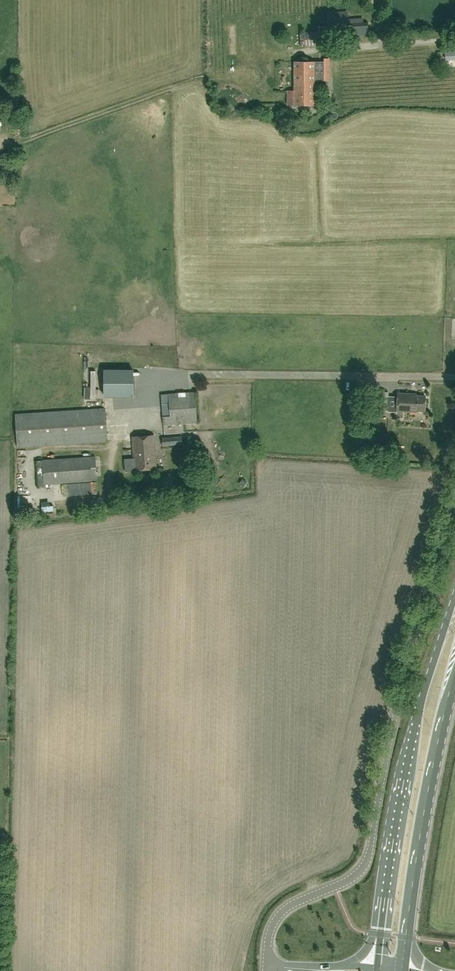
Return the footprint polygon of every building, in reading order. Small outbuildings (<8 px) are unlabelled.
[(328,17),(329,37),(369,34),(368,22),(349,23),(348,15),(328,17)] [(321,31),(299,33),(301,47),(322,45),(321,31)] [(454,61),(454,53),(440,54),(440,62),(454,61)] [(294,62),(294,85),(291,85),(291,90),(294,90),(294,105),(315,105),(315,80),(330,80),(330,58),(325,58),(325,61),(294,62)] [(133,397),(133,370),(105,370),(104,397),(133,397)] [(356,387),(355,400),(354,407),(362,407),(362,401),(364,388),(356,387)] [(195,392),(161,395),(163,425),(198,422),(195,392)] [(378,409),(378,410),(387,410),(388,392),(379,392),(379,399),(374,399),(373,409),(378,409)] [(397,411),(418,412),(418,410),(425,411),(426,396),(411,395),(411,393),(398,393),(397,411)] [(15,414),(18,446),(107,440),(105,409),(15,414)] [(140,427),(150,428),(150,418),(141,417),(140,427)] [(133,436),(134,458),(124,459),(125,471),(135,470),(157,469),(154,435),(133,436)] [(162,438),(163,446),(183,444),(182,436),(162,438)] [(42,460),(44,484),(97,481),(95,457),(42,460)] [(76,496),(75,484),(66,484),(67,496),(76,496)]
